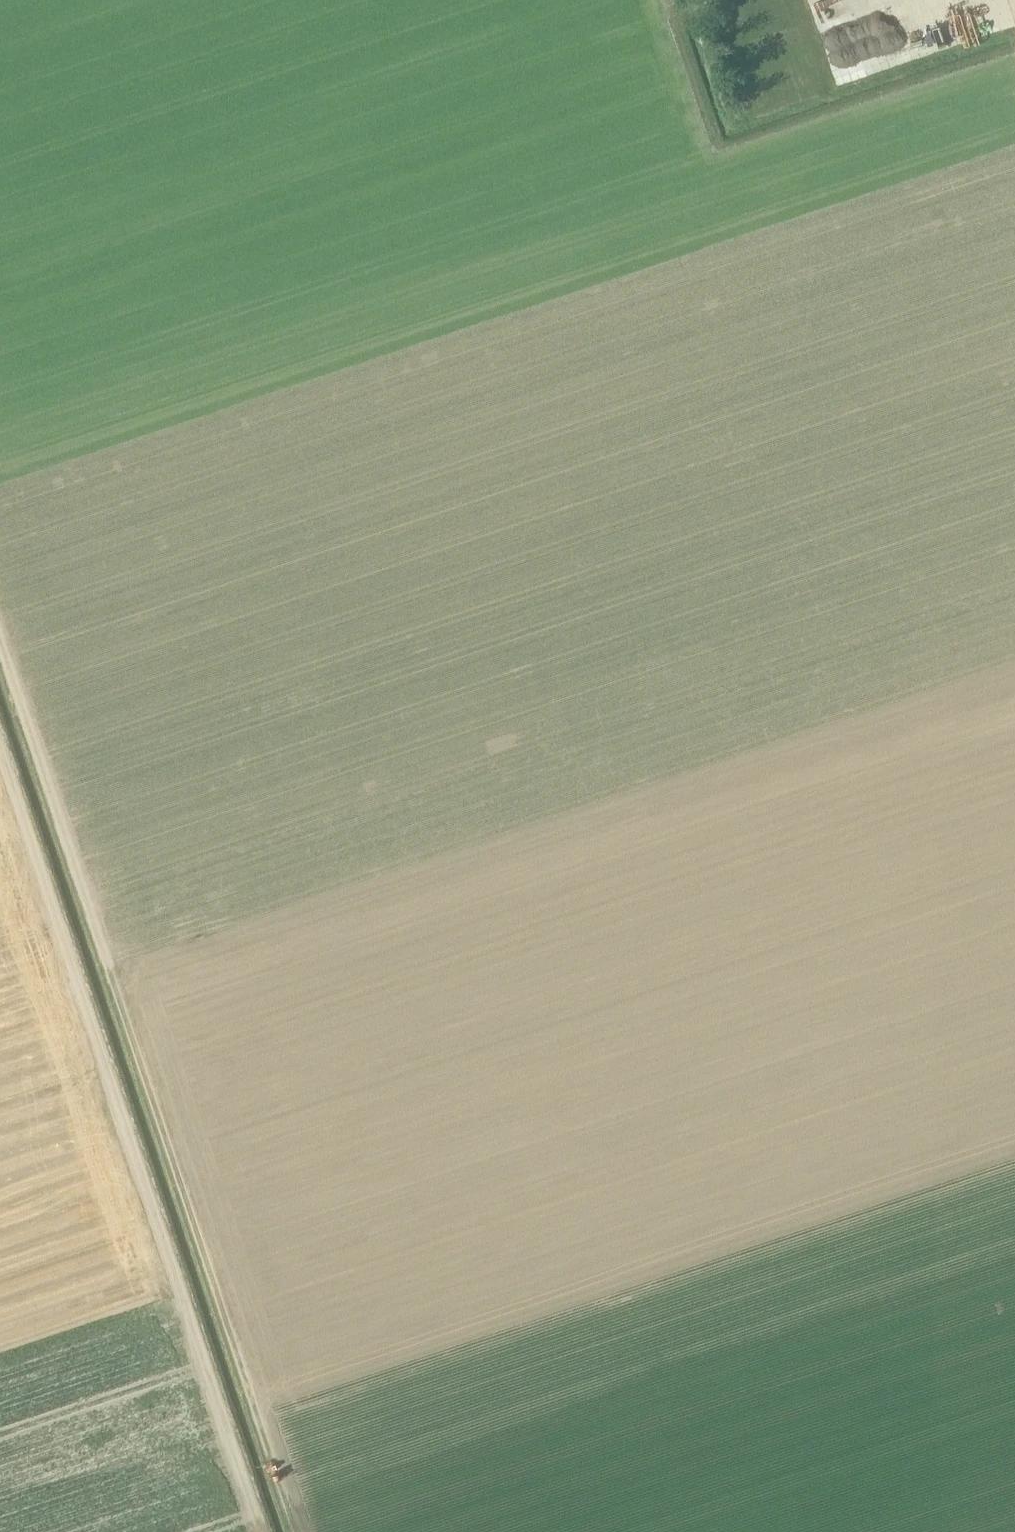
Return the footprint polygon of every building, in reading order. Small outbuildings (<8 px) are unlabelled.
[(1000,29),(995,10),(981,14),(983,19),(972,21),(976,36),(1000,29)] [(936,48),(961,42),(958,34),(934,40),(936,48)]
